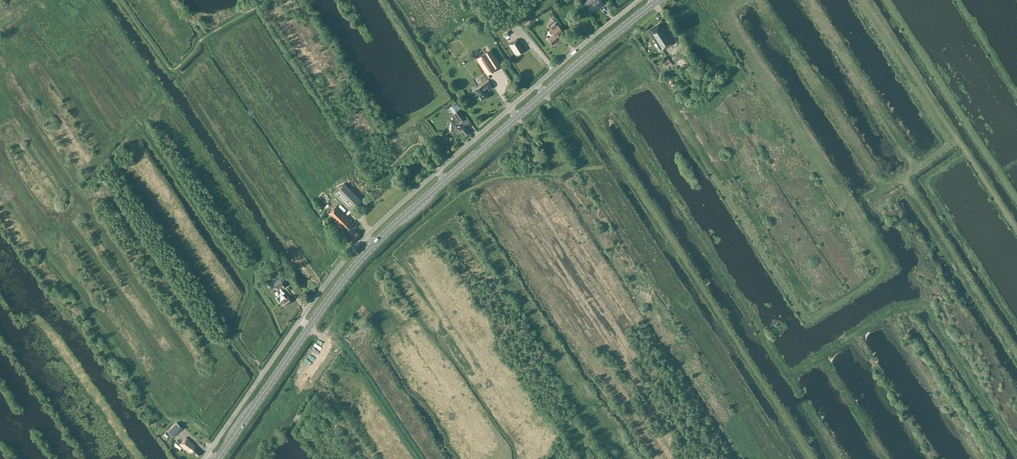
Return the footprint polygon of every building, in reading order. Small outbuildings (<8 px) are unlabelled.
[(584,4),(592,14),(604,5),(600,0),(588,0),(584,4)] [(664,27),(661,22),(648,30),(651,35),(660,49),(661,48),(663,50),(674,43),(664,26),(664,27)] [(554,34),(549,38),(548,39),(554,46),(562,39),(560,36),(564,32),(558,25),(557,26),(555,24),(551,27),(552,29),(551,30),(554,34)] [(509,44),(517,56),(526,51),(525,49),(524,50),(518,41),(519,40),(518,38),(509,44)] [(491,49),(486,52),(477,58),(488,74),(497,69),(496,68),(501,65),(491,49)] [(672,65),(668,57),(663,60),(666,65),(667,65),(668,67),(672,65)] [(493,87),(489,80),(484,84),(485,85),(483,86),(482,85),(476,90),(482,100),(488,96),(485,92),(486,91),(486,90),(488,89),(488,90),(493,87)] [(454,110),(456,112),(454,114),(460,122),(466,118),(458,107),(454,110)] [(456,123),(451,122),(451,132),(458,132),(458,131),(459,131),(459,130),(462,130),(465,135),(467,135),(469,133),(470,132),(465,127),(466,126),(464,125),(457,124),(456,123)] [(536,137),(532,140),(538,147),(543,143),(538,138),(537,139),(536,137)] [(343,185),(335,194),(351,211),(360,202),(343,185)] [(337,206),(336,207),(328,214),(347,234),(349,236),(349,237),(353,241),(359,235),(355,231),(353,229),(357,225),(337,206)] [(270,282),(276,291),(279,289),(281,288),(282,288),(285,287),(282,281),(281,282),(278,277),(270,282)] [(283,291),(283,292),(281,288),(279,289),(281,292),(280,292),(281,294),(275,298),(278,303),(280,301),(284,306),(291,301),(283,291)] [(173,438),(178,433),(182,428),(175,422),(167,432),(169,434),(173,438)] [(191,451),(197,457),(201,452),(195,447),(194,445),(194,444),(186,437),(179,444),(188,452),(189,451),(190,452),(191,451)] [(179,450),(181,447),(175,441),(172,444),(179,450)]
